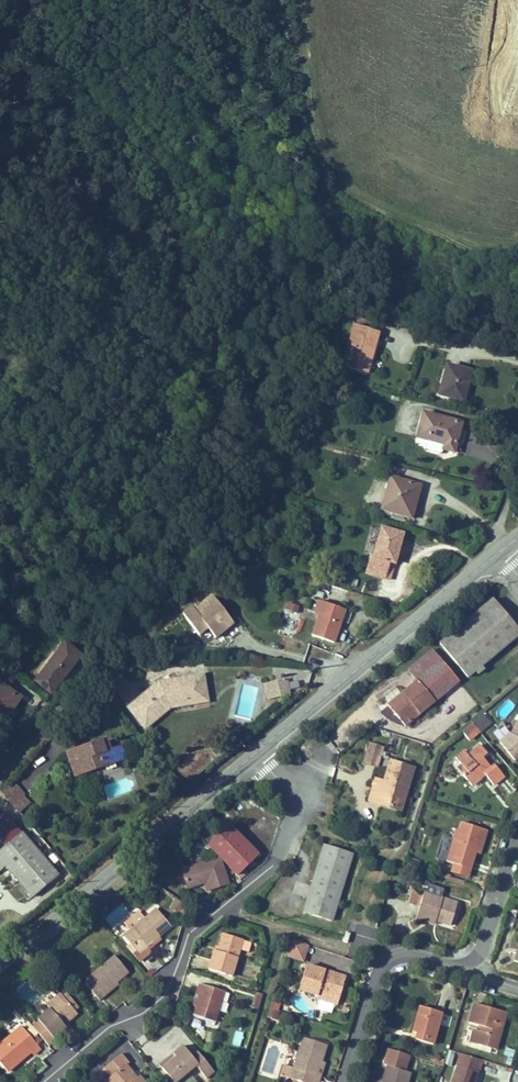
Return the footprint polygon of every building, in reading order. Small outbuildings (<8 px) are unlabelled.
[(350,351),(374,358),(379,340),(375,339),(378,328),(358,322),(350,351)] [(374,358),(350,351),(347,362),(371,369),(374,358)] [(438,395),(464,402),(473,370),(447,363),(438,395)] [(439,447),(452,451),(461,422),(422,410),(415,435),(440,443),(439,447)] [(382,505),(408,512),(413,494),(418,495),(421,482),(390,474),(382,505)] [(379,526),(373,542),(395,549),(400,533),(379,526)] [(360,570),(380,576),(385,563),(390,565),(395,549),(373,542),(369,556),(365,555),(360,570)] [(385,563),(380,576),(385,578),(390,565),(385,563)] [(442,627),(470,661),(479,655),(481,658),(488,652),(485,648),(517,620),(517,611),(494,583),(442,627)] [(234,624),(211,597),(194,611),(190,607),(182,615),(200,637),(209,630),(217,639),(234,624)] [(314,635),(337,642),(347,608),(324,601),(314,635)] [(296,636),(299,605),(282,604),(280,634),(296,636)] [(419,664),(445,643),(435,633),(410,654),(419,664)] [(445,643),(419,664),(390,688),(408,710),(464,664),(445,643)] [(70,658),(55,646),(34,673),(50,686),(70,658)] [(8,700),(11,702),(18,692),(0,678),(0,711),(8,700)] [(287,679),(263,684),(267,700),(290,696),(287,679)] [(206,680),(198,681),(199,691),(193,691),(192,701),(183,701),(183,706),(195,705),(195,709),(208,708),(206,680)] [(172,707),(183,706),(183,701),(192,701),(193,691),(199,691),(198,681),(175,682),(169,686),(166,683),(163,687),(159,684),(128,708),(146,729),(172,707)] [(370,745),(384,748),(389,729),(375,725),(370,745)] [(502,771),(512,762),(502,751),(498,753),(490,744),(495,741),(487,731),(473,742),(468,737),(461,745),(469,753),(476,761),(471,765),(480,774),(493,763),(502,771)] [(374,783),(401,792),(405,777),(410,779),(418,749),(395,742),(389,763),(381,760),(374,783)] [(83,774),(111,767),(110,761),(118,759),(115,747),(113,743),(83,749),(82,747),(72,749),(76,765),(81,765),(83,774)] [(127,745),(115,747),(118,759),(130,757),(127,745)] [(469,753),(464,758),(471,765),(476,761),(469,753)] [(401,792),(405,793),(410,779),(405,777),(401,792)] [(32,803),(13,781),(0,793),(19,815),(32,803)] [(58,873),(6,810),(0,815),(0,836),(7,844),(0,850),(0,869),(7,864),(32,896),(58,873)] [(455,851),(478,857),(485,833),(491,835),(497,817),(472,810),(466,827),(462,826),(455,851)] [(457,824),(450,849),(455,851),(462,826),(457,824)] [(209,846),(238,876),(260,854),(231,825),(209,846)] [(307,896),(334,904),(356,839),(329,830),(307,896)] [(181,868),(186,885),(201,881),(207,880),(209,889),(225,885),(218,858),(181,868)] [(201,881),(204,891),(209,889),(207,880),(201,881)] [(445,909),(457,913),(465,893),(427,881),(420,902),(445,909)] [(419,907),(443,915),(445,909),(420,902),(419,907)] [(126,936),(141,954),(173,927),(159,909),(126,936)] [(209,972),(233,978),(245,940),(225,935),(220,951),(216,951),(209,972)] [(290,940),(286,958),(305,962),(309,944),(290,940)] [(84,980),(100,1002),(108,996),(106,993),(117,985),(117,981),(128,973),(115,955),(84,980)] [(302,981),(319,987),(320,983),(343,990),(350,968),(309,956),(302,981)] [(343,990),(320,983),(319,987),(318,991),(341,998),(343,990)] [(117,985),(106,993),(108,996),(119,987),(117,985)] [(216,1025),(227,993),(202,985),(199,995),(201,996),(195,1019),(216,1025)] [(276,989),(273,1000),(282,1002),(284,992),(276,989)] [(475,1029),(494,1035),(506,1000),(474,989),(468,1010),(480,1014),(475,1029)] [(258,1009),(262,995),(255,993),(251,1007),(258,1009)] [(416,1027),(434,1032),(442,1000),(419,993),(413,1016),(418,1018),(416,1027)] [(46,1005),(48,1009),(64,997),(61,994),(46,1005)] [(70,996),(65,1000),(77,1014),(81,1010),(70,996)] [(41,1018),(43,1022),(35,1028),(49,1046),(57,1040),(57,1037),(77,1022),(76,1018),(77,1014),(65,1000),(64,997),(48,1009),(51,1011),(41,1018)] [(279,1015),(284,1002),(282,1002),(273,1000),(269,1012),(279,1015)] [(7,1070),(30,1053),(32,1055),(40,1049),(23,1027),(0,1045),(0,1061),(7,1070)] [(326,1036),(305,1029),(292,1069),(296,1071),(294,1080),(299,1081),(311,1081),(313,1075),(319,1078),(322,1068),(317,1066),(322,1052),(326,1036)] [(234,1031),(232,1045),(240,1046),(242,1032),(234,1031)] [(195,1069),(202,1079),(213,1072),(198,1052),(188,1059),(179,1048),(171,1054),(174,1059),(162,1068),(173,1081),(177,1081),(195,1069)] [(503,1056),(513,1058),(514,1050),(504,1049),(503,1056)] [(317,1066),(322,1068),(326,1054),(322,1052),(317,1066)] [(139,1076),(134,1078),(129,1072),(132,1068),(119,1053),(103,1066),(110,1076),(106,1078),(110,1081),(143,1081),(139,1076)] [(171,1054),(159,1064),(162,1068),(174,1059),(171,1054)] [(445,1081),(469,1081),(470,1077),(475,1061),(452,1054),(445,1081)] [(413,1063),(389,1056),(385,1069),(381,1081),(407,1081),(413,1063)] [(376,1081),(381,1081),(385,1069),(381,1068),(376,1081)]
